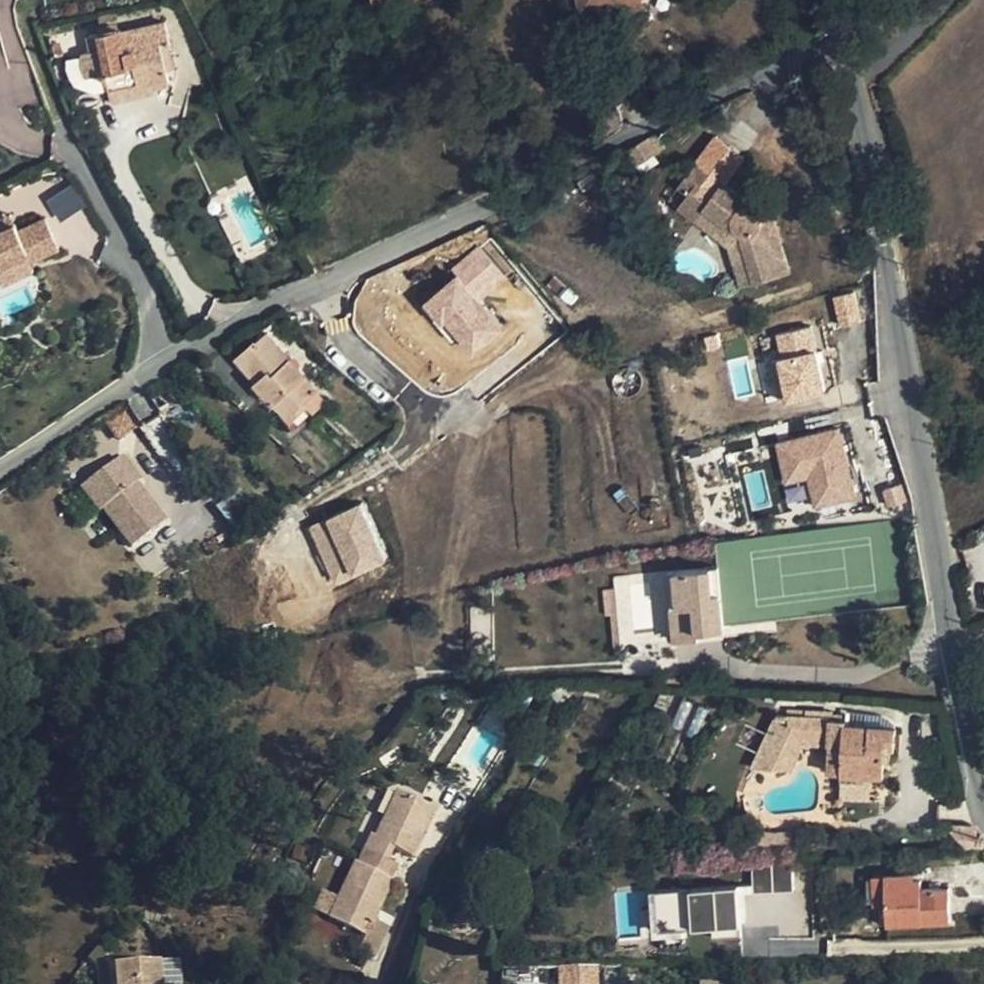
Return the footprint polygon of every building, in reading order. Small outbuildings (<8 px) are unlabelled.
[(632,10),(646,7),(644,0),(629,0),(632,10)] [(84,51),(83,54),(83,60),(85,66),(88,75),(105,71),(110,96),(155,88),(155,85),(169,81),(164,59),(174,56),(166,21),(122,30),(121,28),(88,35),(91,50),(84,51)] [(650,137),(629,151),(638,165),(658,152),(650,137)] [(679,208),(696,221),(705,209),(741,238),(756,284),(791,273),(775,221),(725,183),(744,157),(716,137),(679,186),(689,194),(679,208)] [(24,220),(39,214),(35,205),(20,211),(24,220)] [(82,238),(69,209),(41,221),(39,214),(24,220),(0,231),(0,264),(49,242),(53,251),(82,238)] [(742,288),(756,284),(741,238),(705,209),(696,221),(729,246),(742,288)] [(454,277),(421,303),(466,360),(504,330),(476,295),(502,275),(478,245),(448,269),(454,277)] [(841,326),(861,319),(854,297),(834,304),(841,326)] [(781,400),(821,397),(815,327),(775,331),(781,400)] [(306,400),(318,390),(319,389),(268,333),(257,343),(256,341),(239,358),(259,381),(258,382),(292,420),(307,406),(309,404),(306,400)] [(309,416),(313,412),(307,406),(292,420),(258,382),(259,381),(239,358),(234,361),(255,385),(252,388),(291,432),(309,416)] [(328,401),(318,390),(306,400),(309,404),(307,406),(313,412),(314,413),(328,401)] [(773,441),(781,486),(806,481),(811,510),(855,502),(842,429),(773,441)] [(141,483),(123,459),(82,490),(100,515),(103,512),(132,550),(166,523),(138,485),(141,483)] [(358,505),(307,528),(333,586),(384,563),(358,505)] [(718,632),(711,570),(662,575),(669,638),(718,632)] [(639,575),(614,577),(616,597),(617,612),(642,609),(639,575)] [(718,640),(718,632),(669,638),(670,645),(718,640)] [(832,749),(831,761),(843,761),(842,774),(840,801),(872,802),(873,776),(884,776),(885,758),(886,746),(892,746),(896,747),(897,728),(846,725),(847,720),(788,716),(789,713),(779,713),(778,715),(776,715),(751,767),(790,770),(804,743),(833,744),(832,749)] [(843,761),(831,761),(831,773),(842,774),(843,761)] [(372,837),(364,852),(387,863),(394,849),(412,858),(435,810),(397,793),(375,838),(372,837)] [(756,851),(766,852),(767,835),(757,835),(756,851)] [(797,835),(767,835),(766,852),(777,853),(798,852),(797,835)] [(795,891),(794,858),(754,860),(755,892),(795,891)] [(356,863),(329,920),(367,937),(393,881),(356,863)] [(688,872),(687,863),(675,863),(675,873),(688,872)] [(921,872),(887,873),(889,904),(889,923),(907,922),(951,921),(950,887),(922,889),(921,872)] [(874,905),(889,904),(887,873),(873,875),(874,905)] [(742,936),(740,885),(659,889),(661,929),(714,927),(714,938),(742,936)] [(322,889),(314,907),(327,913),(335,895),(322,889)] [(889,923),(889,904),(874,905),(879,907),(880,934),(907,932),(907,922),(889,923)] [(160,963),(160,962),(114,966),(116,983),(162,983),(160,963)] [(160,963),(162,983),(178,983),(177,962),(160,963)] [(571,967),(571,983),(604,983),(604,967),(571,967)]
